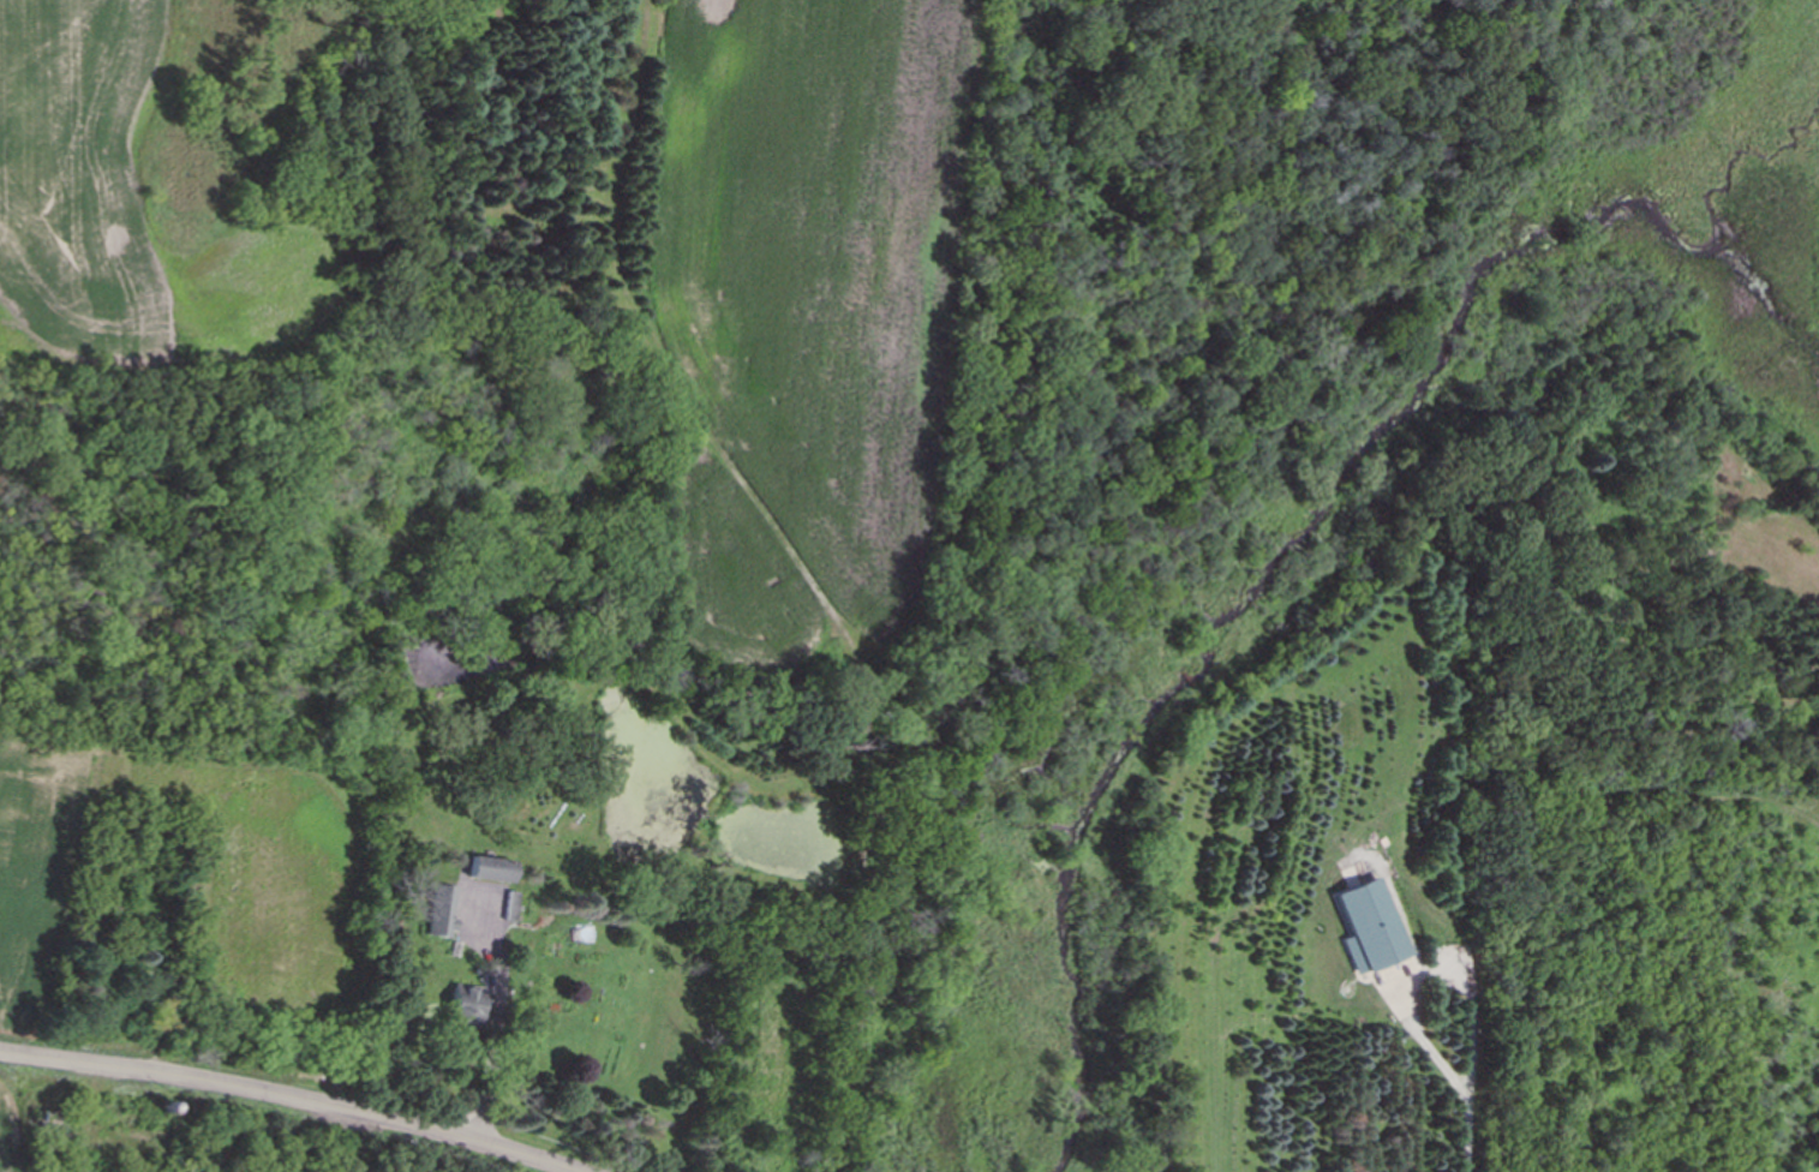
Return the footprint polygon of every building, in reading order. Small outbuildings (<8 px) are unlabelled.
[(468,877),(509,884),(513,862),(471,855),(468,877)] [(1349,936),(1342,939),(1356,976),(1410,956),(1380,876),(1333,894),(1349,936)] [(455,888),(434,884),(426,936),(451,939),(454,919),(451,918),(455,888)] [(449,1026),(477,1029),(481,987),(452,985),(449,1026)]
